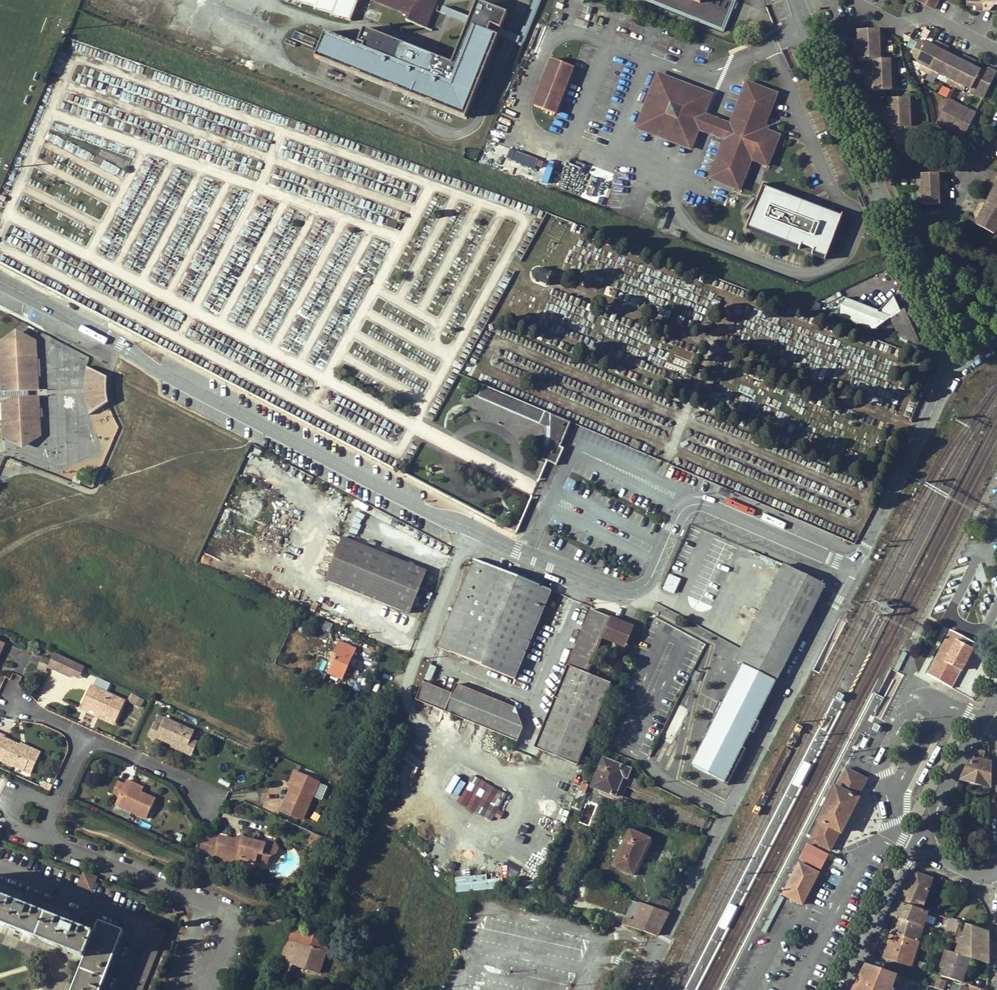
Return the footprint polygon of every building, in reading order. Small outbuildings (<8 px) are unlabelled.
[(301,1),(298,2),(299,3),(304,4),(318,7),(316,8),(317,9),(324,9),(334,12),(333,15),(335,15),(341,15),(351,18),(359,0),(297,0),(301,1)] [(410,15),(408,21),(426,28),(433,11),(435,6),(437,0),(371,0),(410,15)] [(497,41),(521,51),(542,0),(535,0),(518,42),(499,35),(489,31),(486,37),(497,41)] [(648,1),(724,31),(732,12),(702,1),(703,0),(648,0),(648,1)] [(936,10),(941,0),(918,0),(917,2),(936,10)] [(969,7),(976,6),(977,11),(990,10),(990,5),(996,4),(996,0),(968,0),(969,7)] [(335,69),(464,122),(497,41),(486,37),(489,31),(499,35),(506,18),(475,6),(468,22),(466,29),(449,69),(434,63),(432,69),(420,64),(421,61),(377,43),(376,46),(370,43),(373,37),(362,33),(357,46),(363,48),(362,51),(345,44),(335,69)] [(466,29),(468,22),(443,12),(444,10),(435,6),(433,11),(436,12),(434,16),(466,29)] [(879,36),(878,30),(860,31),(860,38),(853,39),(853,54),(859,54),(860,61),(870,61),(870,69),(865,69),(866,83),(871,83),(871,91),(888,90),(890,90),(890,85),(895,84),(895,66),(890,66),(890,60),(879,60),(879,55),(884,55),(883,45),(883,36),(879,36)] [(968,90),(984,98),(996,73),(989,69),(986,74),(973,67),(976,62),(964,56),(961,60),(948,53),(950,49),(937,43),(935,47),(928,43),(926,45),(919,40),(911,55),(919,58),(918,61),(922,63),(920,67),(937,76),(939,72),(949,78),(947,81),(963,89),(965,87),(969,88),(968,90)] [(798,53),(798,51),(795,50),(793,49),(790,48),(792,54),(799,69),(804,67),(798,53)] [(575,67),(553,59),(535,105),(556,114),(562,99),(559,98),(566,80),(569,81),(575,67)] [(689,117),(702,122),(699,129),(705,131),(712,134),(717,122),(730,127),(731,124),(711,116),(705,114),(712,95),(658,74),(637,127),(691,149),(696,137),(646,117),(657,89),(694,104),(689,117)] [(566,80),(559,98),(562,99),(569,81),(566,80)] [(748,83),(731,124),(730,127),(717,122),(712,134),(725,139),(710,177),(739,189),(751,158),(768,165),(780,136),(763,129),(777,94),(748,83)] [(942,86),(939,93),(948,96),(950,89),(942,86)] [(657,89),(646,117),(696,137),(699,129),(702,122),(689,117),(694,104),(657,89)] [(907,99),(888,100),(888,108),(882,108),(883,122),(888,122),(888,130),(893,130),(895,145),(897,145),(897,151),(912,150),(911,143),(914,143),(914,137),(919,137),(919,128),(909,129),(909,122),(913,122),(912,104),(907,104),(907,99)] [(962,137),(974,114),(948,99),(935,122),(943,126),(945,122),(957,129),(955,132),(962,137)] [(534,168),(538,159),(514,150),(510,159),(534,168)] [(946,193),(945,180),(940,180),(940,172),(923,173),(923,179),(917,179),(918,198),(922,198),(922,203),(942,203),(941,194),(946,193)] [(996,177),(991,174),(984,188),(989,190),(983,203),(978,200),(971,214),(976,216),(973,224),(991,233),(993,229),(996,231),(996,176),(996,177)] [(842,216),(763,185),(747,226),(826,258),(842,216)] [(9,226),(5,241),(13,243),(16,235),(20,236),(22,230),(9,226)] [(553,271),(541,266),(539,267),(537,268),(535,270),(534,272),(535,274),(536,276),(537,278),(549,283),(553,271)] [(874,329),(890,318),(902,310),(891,295),(875,312),(844,299),(837,316),(901,341),(898,336),(891,336),(874,329)] [(901,341),(922,349),(904,309),(902,310),(890,318),(898,336),(901,341)] [(891,336),(898,336),(890,318),(874,329),(891,336)] [(30,356),(34,355),(33,339),(15,331),(0,341),(0,357),(2,357),(1,343),(29,342),(30,356)] [(2,357),(0,357),(0,400),(2,422),(37,420),(34,355),(30,356),(29,342),(1,343),(2,357)] [(106,377),(86,367),(85,372),(84,376),(84,381),(83,385),(83,389),(84,396),(84,402),(86,409),(89,415),(108,402),(106,396),(106,390),(105,384),(106,377)] [(546,411),(484,385),(482,390),(543,416),(546,411)] [(546,411),(543,416),(482,390),(479,397),(553,429),(557,416),(546,411)] [(571,423),(557,416),(553,429),(553,432),(550,441),(546,450),(542,459),(547,461),(557,465),(565,448),(561,446),(571,423)] [(38,437),(37,420),(2,422),(3,439),(21,447),(38,437)] [(427,572),(343,538),(326,579),(410,613),(427,572)] [(515,680),(551,591),(473,560),(437,649),(515,680)] [(742,665),(691,766),(727,784),(744,750),(742,749),(824,585),(784,565),(735,662),(742,665)] [(662,589),(674,594),(680,578),(668,573),(662,589)] [(634,627),(591,610),(535,747),(578,765),(611,684),(588,674),(603,638),(625,647),(634,627)] [(315,627),(330,633),(334,625),(319,618),(315,627)] [(957,637),(947,656),(962,665),(973,645),(957,637)] [(356,650),(339,642),(332,658),(334,659),(333,664),(328,673),(343,679),(356,650)] [(854,666),(859,668),(867,651),(863,648),(854,666)] [(934,649),(931,653),(944,660),(946,655),(934,649)] [(70,674),(72,671),(76,663),(54,653),(50,661),(49,665),(70,674)] [(933,679),(934,678),(944,660),(931,653),(919,676),(931,682),(933,679)] [(42,658),(38,668),(46,672),(49,665),(50,661),(42,658)] [(83,667),(76,663),(72,671),(79,675),(83,667)] [(429,665),(425,680),(432,681),(435,666),(429,665)] [(457,684),(452,695),(423,683),(417,699),(513,739),(511,745),(515,746),(523,729),(518,715),(513,713),(515,709),(457,684)] [(80,709),(88,712),(90,709),(116,722),(126,701),(91,685),(80,709)] [(673,713),(682,717),(686,710),(677,705),(673,713)] [(116,722),(90,709),(88,712),(115,724),(116,722)] [(194,731),(165,718),(161,726),(154,723),(148,737),(155,740),(156,737),(171,744),(185,750),(190,739),(194,731)] [(661,739),(671,743),(678,723),(669,719),(661,739)] [(26,771),(34,752),(21,746),(5,739),(6,736),(0,733),(0,759),(26,771)] [(858,748),(868,752),(872,741),(862,738),(858,748)] [(185,750),(171,744),(170,747),(191,756),(197,743),(190,739),(185,750)] [(34,752),(26,771),(33,774),(42,752),(22,743),(21,746),(34,752)] [(989,786),(989,760),(984,758),(985,754),(977,752),(963,779),(989,786)] [(622,766),(604,759),(592,787),(611,794),(622,766)] [(445,793),(489,816),(504,790),(460,766),(445,793)] [(616,796),(621,784),(624,777),(627,779),(631,769),(622,766),(611,794),(616,796)] [(810,840),(830,850),(840,832),(841,832),(859,799),(857,798),(867,779),(847,769),(837,787),(836,787),(818,821),(820,822),(810,840)] [(294,771),(287,786),(291,788),(298,773),(294,771)] [(298,773),(291,788),(281,809),(302,818),(319,783),(298,773)] [(133,790),(123,785),(125,779),(119,777),(116,782),(111,793),(108,801),(139,815),(147,796),(133,790)] [(788,796),(791,798),(801,780),(797,778),(788,796)] [(111,793),(116,782),(109,779),(104,790),(111,793)] [(125,779),(123,785),(133,790),(136,784),(125,779)] [(581,811),(588,785),(580,782),(573,809),(581,811)] [(36,821),(39,812),(30,809),(27,818),(36,821)] [(631,831),(618,858),(638,867),(651,840),(631,831)] [(941,842),(956,847),(959,837),(944,832),(941,842)] [(323,854),(328,839),(315,834),(309,848),(323,854)] [(232,840),(220,836),(219,840),(215,856),(215,857),(237,863),(238,859),(254,863),(256,853),(268,857),(275,854),(276,850),(271,841),(266,844),(242,838),(237,841),(232,840)] [(203,839),(200,851),(207,853),(210,841),(203,839)] [(215,856),(219,840),(211,841),(210,841),(207,853),(207,854),(215,856)] [(268,857),(256,853),(254,863),(265,866),(268,857)] [(633,877),(638,867),(618,858),(614,868),(633,877)] [(801,864),(787,889),(786,890),(804,900),(819,873),(801,864)] [(594,875),(582,871),(578,881),(590,886),(594,875)] [(93,891),(97,876),(82,873),(78,887),(93,891)] [(909,882),(899,902),(922,910),(924,904),(933,879),(919,873),(916,874),(913,876),(911,879),(909,882)] [(487,874),(454,878),(456,893),(503,888),(502,878),(487,880),(487,874)] [(585,901),(605,907),(610,894),(590,887),(585,901)] [(557,894),(554,901),(565,905),(569,898),(557,894)] [(95,933),(79,927),(79,925),(75,923),(74,925),(67,922),(31,908),(32,905),(26,904),(26,906),(19,903),(0,896),(0,925),(85,958),(95,933)] [(664,913),(666,914),(670,903),(656,898),(652,908),(664,913)] [(928,911),(922,910),(899,902),(891,916),(896,917),(923,926),(928,911)] [(626,920),(623,926),(657,937),(664,923),(660,921),(664,913),(652,908),(641,904),(634,923),(626,920)] [(936,908),(924,904),(922,910),(928,911),(934,914),(936,908)] [(664,913),(660,921),(664,923),(669,915),(666,914),(664,913)] [(69,917),(67,922),(74,925),(75,923),(79,925),(81,922),(69,917)] [(923,926),(896,917),(891,932),(893,933),(918,941),(923,926)] [(947,934),(955,936),(959,922),(952,919),(947,934)] [(85,958),(72,989),(101,989),(124,932),(100,922),(95,933),(85,958)] [(989,947),(989,932),(967,924),(963,938),(961,937),(960,938),(989,947)] [(166,932),(153,927),(127,989),(143,989),(166,932)] [(291,965),(319,974),(330,942),(330,940),(293,930),(274,975),(286,980),(288,973),(287,973),(291,965)] [(893,933),(889,944),(887,944),(883,957),(912,967),(920,942),(918,941),(893,933)] [(955,942),(959,944),(957,949),(956,953),(970,958),(989,964),(989,947),(960,938),(957,937),(955,942)] [(946,950),(940,967),(944,968),(949,951),(946,950)] [(956,953),(949,951),(944,968),(941,976),(961,982),(970,958),(956,953)] [(918,968),(926,970),(927,964),(920,962),(918,968)] [(892,989),(897,975),(868,965),(866,964),(853,989),(894,989),(892,989)] [(938,979),(935,988),(942,989),(943,989),(946,981),(938,979)]
